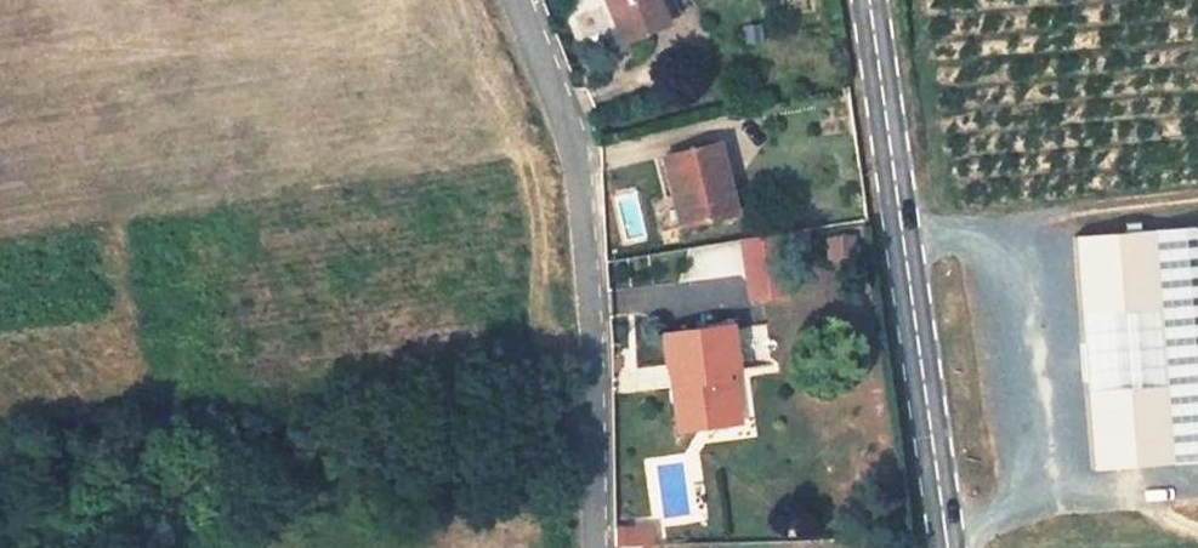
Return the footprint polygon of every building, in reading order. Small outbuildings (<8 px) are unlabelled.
[(618,39),(660,23),(652,1),(653,0),(603,0),(618,39)] [(683,221),(733,207),(715,138),(665,152),(683,221)] [(1075,235),(1093,469),(1197,461),(1197,225),(1075,235)] [(782,232),(740,238),(750,301),(791,293),(782,232)] [(662,336),(666,368),(681,366),(683,385),(668,387),(674,436),(704,433),(703,422),(729,419),(724,379),(737,378),(730,327),(662,336)] [(668,387),(683,385),(681,366),(666,368),(668,387)] [(742,417),(737,378),(724,379),(729,419),(742,417)] [(616,526),(615,541),(651,542),(651,527),(616,526)]
